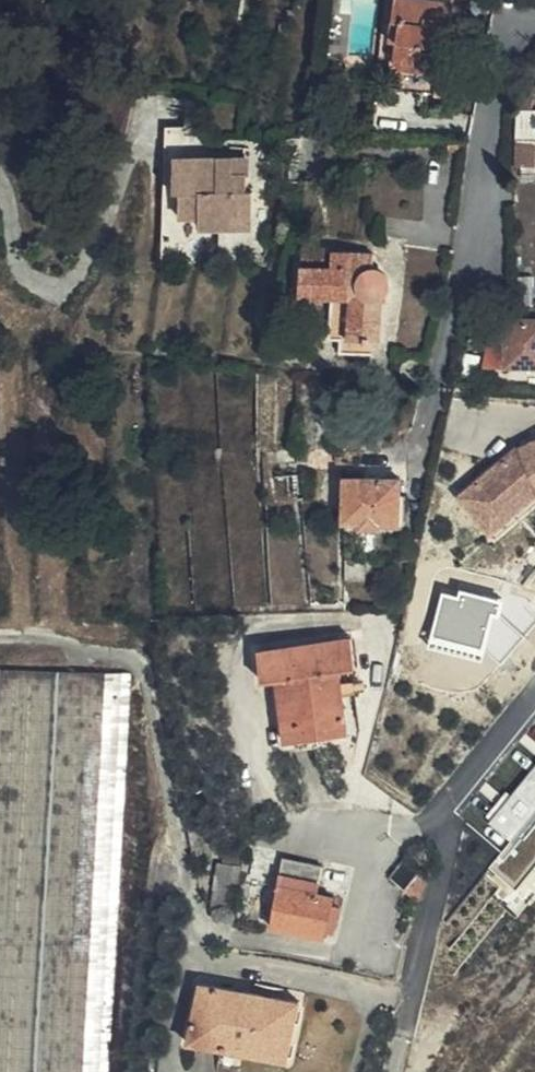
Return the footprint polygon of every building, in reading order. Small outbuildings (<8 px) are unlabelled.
[(457,4),(429,0),(390,0),(380,64),(389,65),(389,74),(421,79),(420,93),(445,96),(457,4)] [(292,25),(279,22),(276,38),(289,41),(292,25)] [(518,113),(519,169),(534,168),(534,112),(518,113)] [(203,220),(203,231),(222,232),(233,232),(234,217),(255,217),(255,194),(251,193),(251,176),(238,176),(238,161),(178,160),(178,194),(184,195),(183,219),(203,220)] [(252,161),(238,161),(238,176),(251,176),(252,176),(252,161)] [(234,217),(233,232),(255,233),(255,217),(234,217)] [(302,266),(300,293),(300,295),(308,296),(337,298),(357,300),(354,339),(379,341),(383,296),(387,295),(389,294),(391,292),(390,288),(390,283),(385,279),(379,277),(372,278),(375,254),(333,250),(334,254),(333,261),(317,260),(316,267),(302,266)] [(318,253),(317,260),(333,261),(334,254),(318,253)] [(357,300),(337,298),(334,337),(354,339),(357,300)] [(498,322),(497,338),(488,338),(489,368),(534,369),(534,322),(498,322)] [(521,451),(524,457),(534,452),(534,444),(521,451)] [(461,497),(495,538),(534,504),(534,452),(524,457),(521,451),(519,448),(461,497)] [(400,525),(400,482),(346,481),(346,524),(362,524),(362,531),(384,531),(383,524),(400,525)] [(448,588),(434,643),(514,664),(525,624),(501,617),(505,602),(448,588)] [(353,737),(346,674),(360,672),(358,644),(270,652),(274,682),(286,681),(293,743),(353,737)] [(515,836),(534,809),(534,761),(492,819),(515,836)] [(326,941),(336,897),(317,892),(324,866),(291,858),(274,927),(326,941)] [(412,891),(426,874),(408,862),(395,879),(412,891)] [(242,894),(246,868),(223,863),(219,891),(242,894)] [(220,1049),(286,1064),(300,1003),(271,996),(269,1006),(232,998),(234,989),(200,981),(190,1023),(224,1030),(220,1049)] [(271,996),(234,989),(232,998),(269,1006),(271,996)] [(224,1030),(190,1023),(186,1041),(220,1049),(224,1030)]
